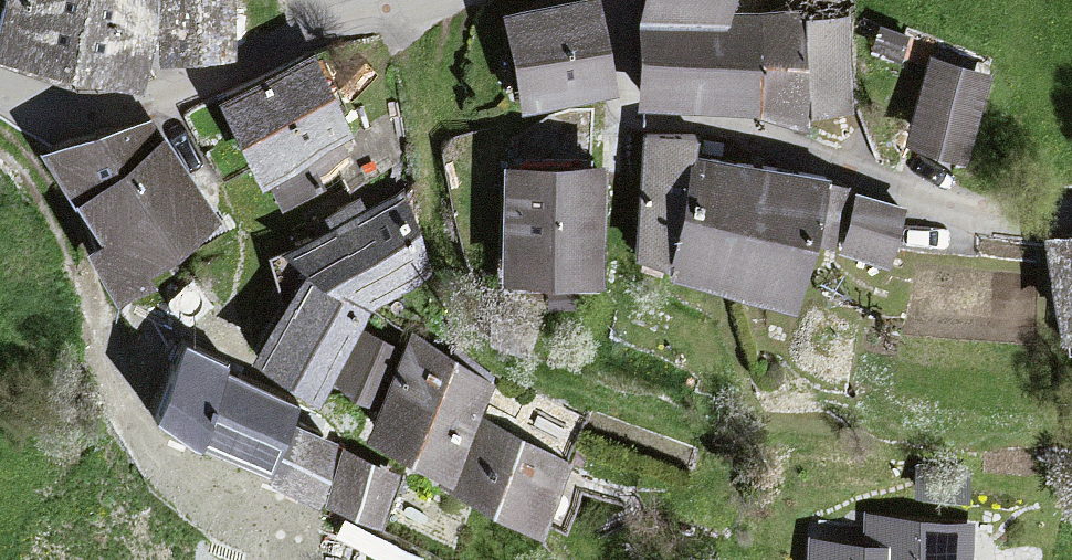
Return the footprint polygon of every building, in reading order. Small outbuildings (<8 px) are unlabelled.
[(126,90),(145,3),(128,0),(0,0),(0,57),(126,90)] [(226,51),(226,0),(166,0),(166,50),(226,51)] [(713,12),(716,0),(636,0),(633,12),(713,12)] [(582,4),(494,19),(510,112),(598,97),(582,4)] [(843,17),(800,15),(803,104),(846,100),(843,17)] [(793,20),(629,20),(629,109),(689,109),(689,118),(793,118),(793,20)] [(340,140),(302,62),(213,102),(248,180),(340,140)] [(975,77),(924,63),(902,146),(953,160),(975,77)] [(352,161),(336,169),(348,190),(410,158),(402,107),(343,140),(352,161)] [(210,226),(143,123),(34,152),(93,242),(77,252),(104,294),(210,226)] [(808,185),(691,156),(662,272),(779,301),(808,185)] [(586,169),(489,168),(489,173),(488,282),(584,284),(586,169)] [(892,210),(849,199),(836,249),(879,260),(892,210)] [(289,258),(360,309),(425,278),(392,209),(289,258)] [(1034,239),(1043,329),(1071,326),(1071,235),(1034,239)] [(351,317),(292,281),(242,361),(300,397),(351,317)] [(488,336),(520,350),(540,299),(493,292),(488,336)] [(217,352),(164,329),(123,422),(294,497),(318,441),(277,423),(287,400),(211,367),(217,352)] [(383,351),(354,336),(328,387),(357,402),(383,351)] [(477,388),(406,345),(352,434),(432,482),(470,419),(462,414),(477,388)] [(556,473),(476,427),(441,486),(520,533),(556,473)] [(387,479),(335,457),(316,502),(368,524),(387,479)] [(960,529),(872,522),(870,549),(816,544),(815,559),(958,559),(960,529)]
